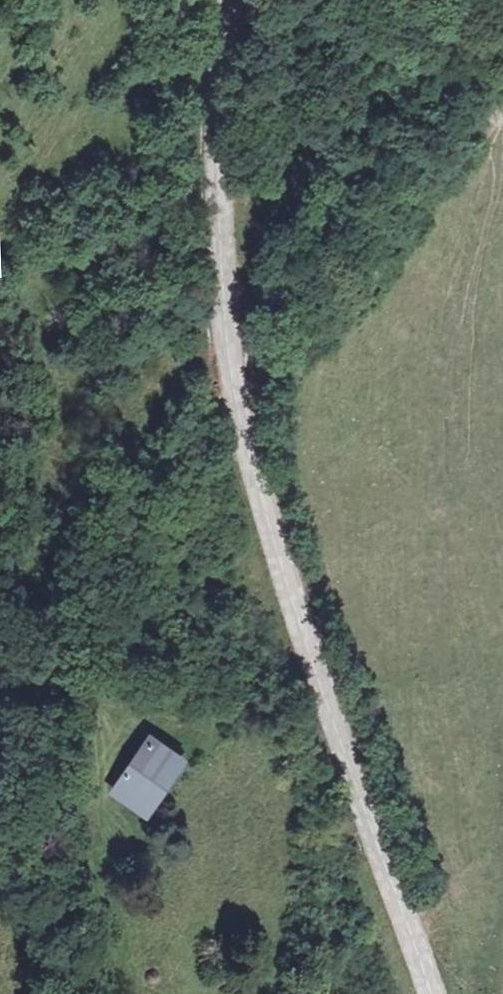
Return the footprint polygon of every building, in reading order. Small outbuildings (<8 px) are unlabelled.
[(175,746),(147,731),(120,778),(148,793),(175,746)]
